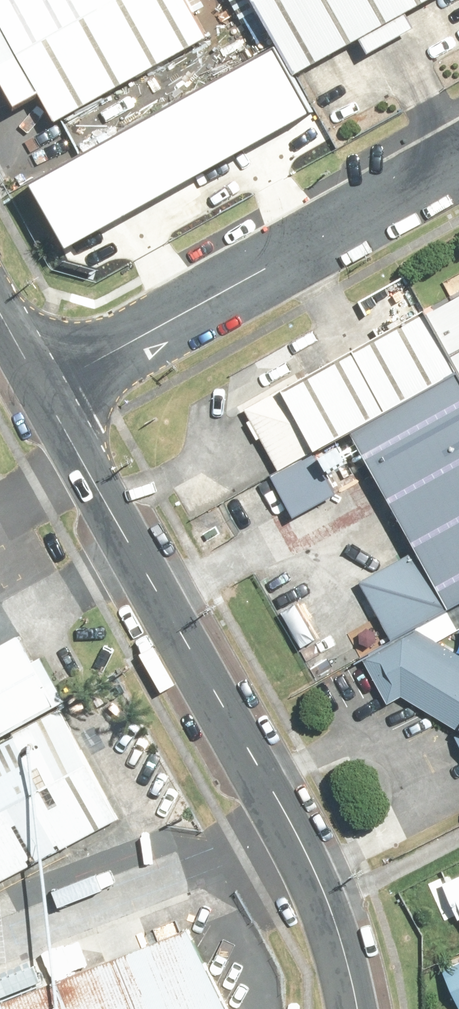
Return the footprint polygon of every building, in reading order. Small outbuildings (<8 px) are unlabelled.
[(183,0),(0,0),(0,105),(7,116),(30,103),(48,134),(207,43),(183,0)] [(287,83),(435,0),(240,0),(287,83)] [(285,120),(253,64),(36,187),(68,243),(285,120)] [(242,412),(275,472),(337,438),(403,558),(355,584),(390,647),(458,609),(458,294),(242,412)] [(458,743),(458,665),(419,635),(354,668),(376,714),(388,699),(458,743)] [(0,645),(0,743),(51,715),(8,640),(0,645)] [(52,717),(0,745),(0,880),(108,822),(52,717)] [(444,884),(458,920),(458,878),(444,884)] [(191,928),(0,1002),(0,1008),(229,1008),(191,928)] [(445,971),(458,1002),(458,964),(445,971)]
